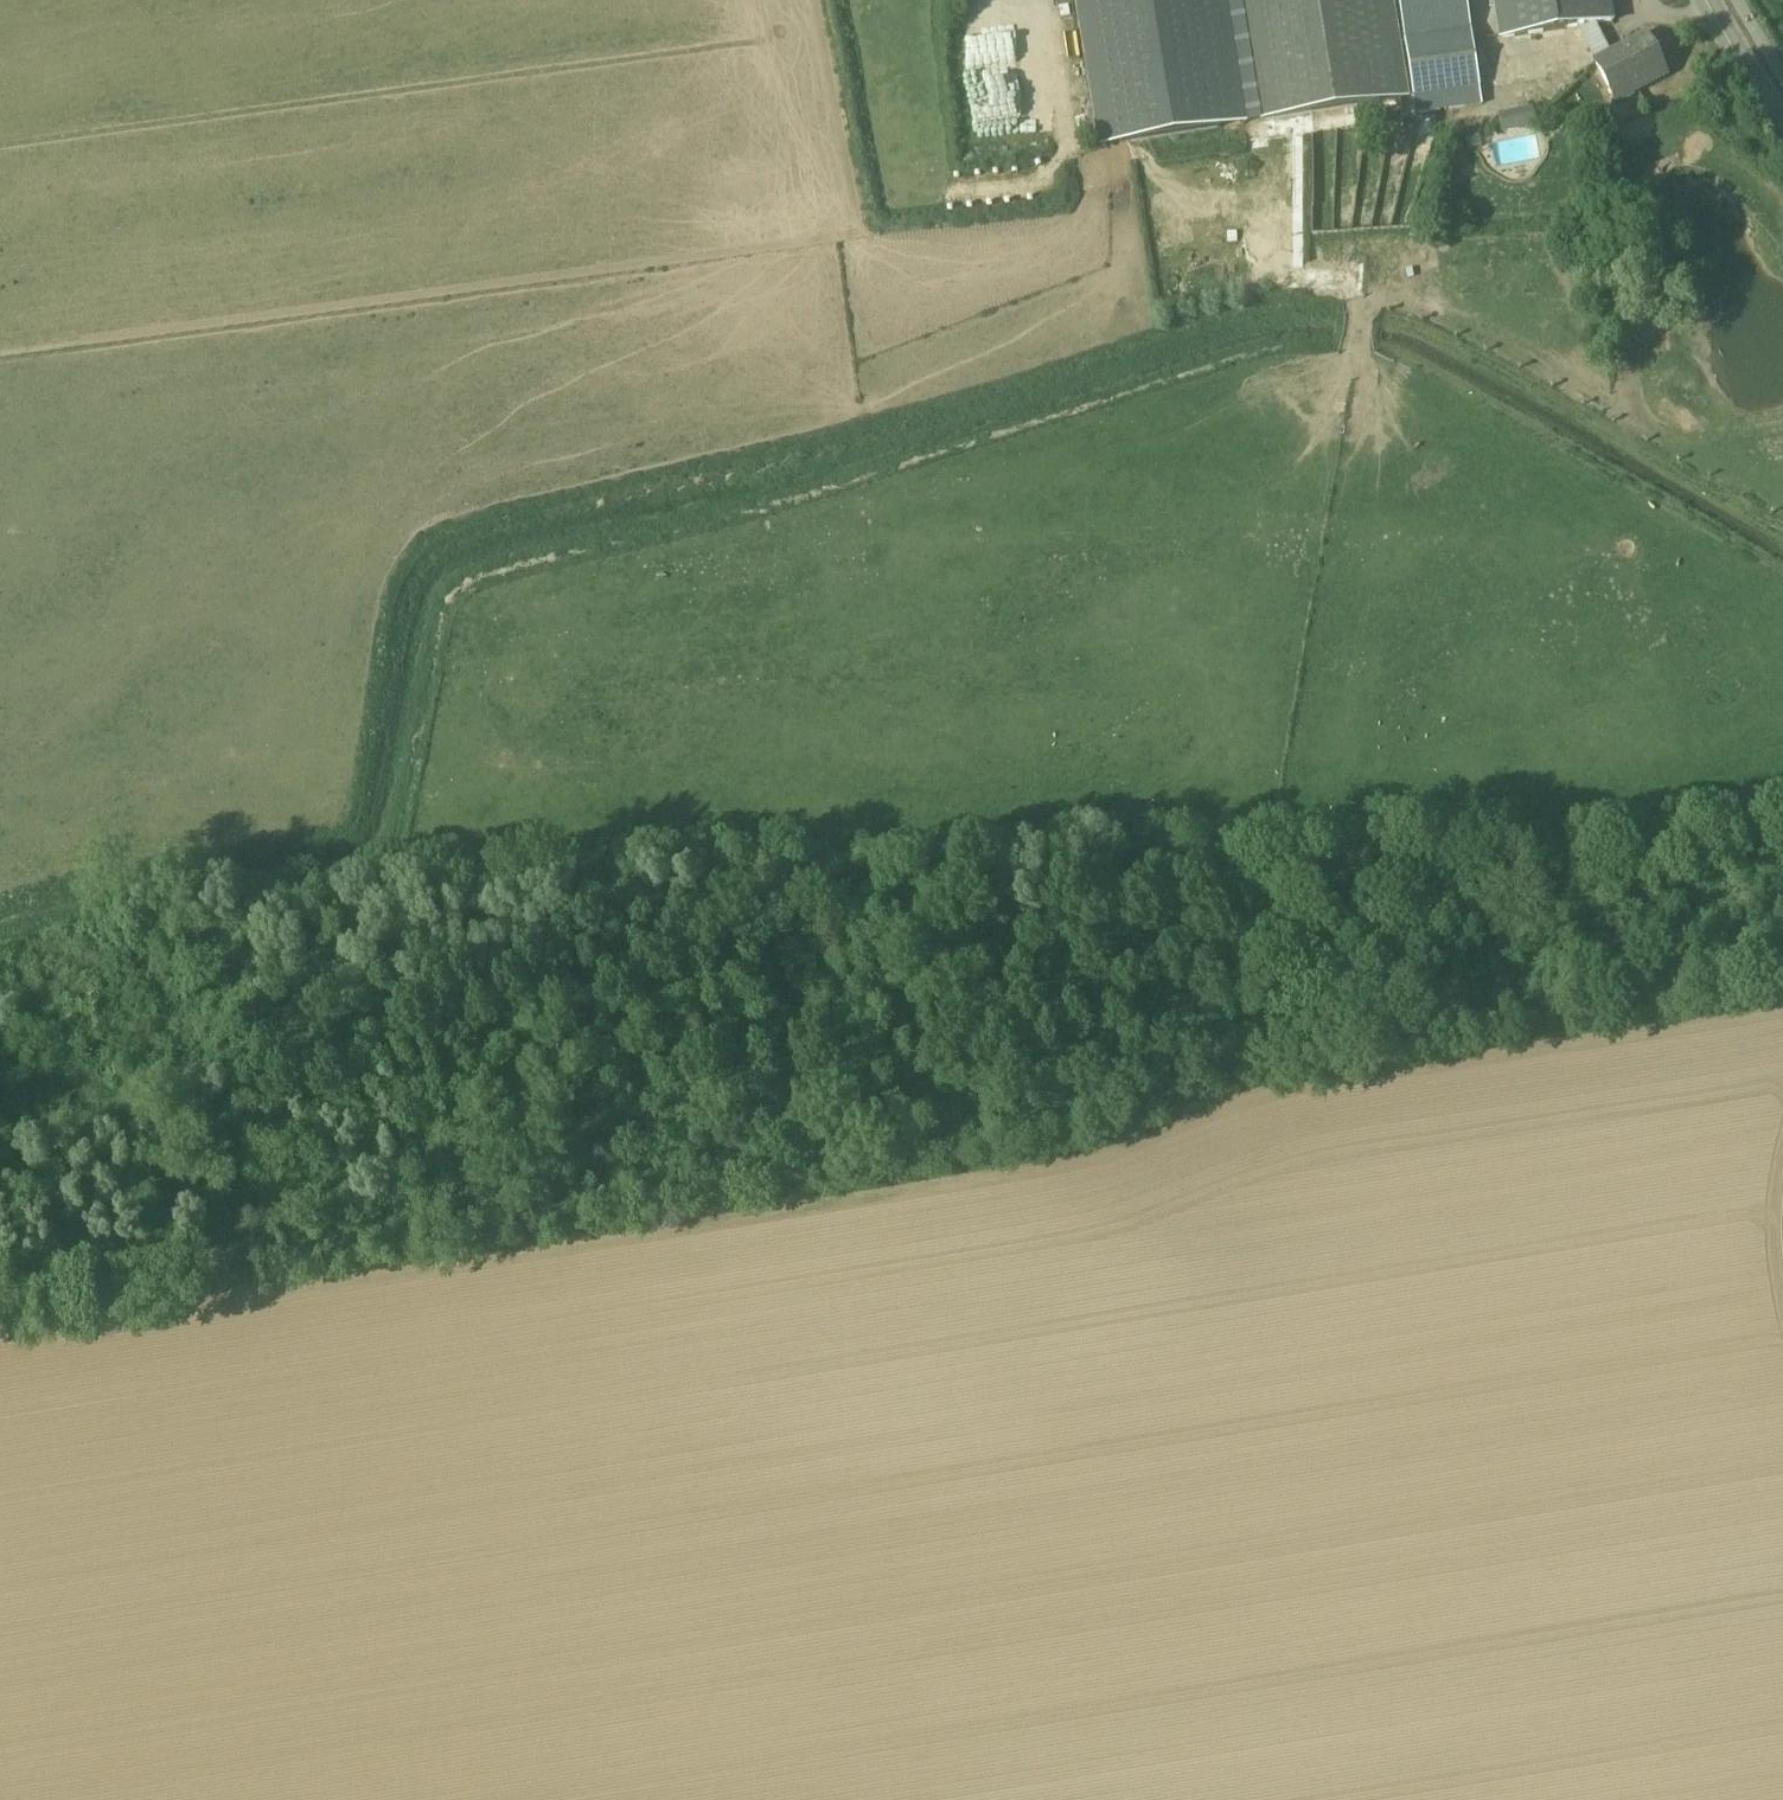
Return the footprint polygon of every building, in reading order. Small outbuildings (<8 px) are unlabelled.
[(1224,0),(1079,0),(1103,148),(1244,126),(1224,0)] [(1411,99),(1395,0),(1240,0),(1260,123),(1411,99)] [(1407,40),(1418,117),(1482,107),(1470,30),(1466,0),(1437,0),(1400,6),(1405,40),(1407,40)] [(1597,26),(1613,23),(1609,0),(1496,0),(1503,41),(1579,29),(1597,26)] [(1597,26),(1579,29),(1596,61),(1595,62),(1617,103),(1632,95),(1631,94),(1667,75),(1646,35),(1612,53),(1597,26)] [(1508,131),(1542,124),(1538,105),(1504,113),(1508,131)]
